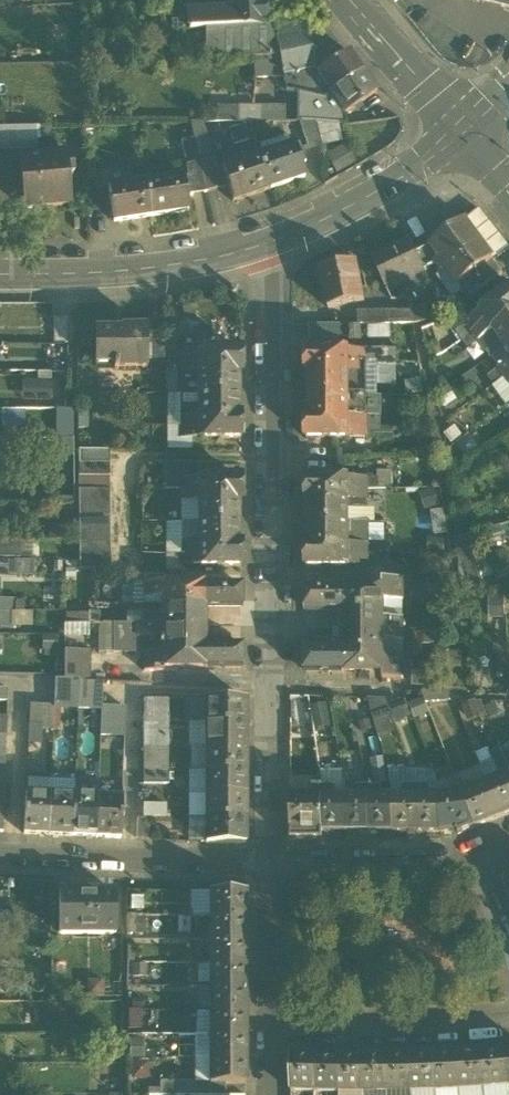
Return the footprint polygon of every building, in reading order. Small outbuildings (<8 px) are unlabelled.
[(158,1),(159,13),(171,12),(181,12),(181,1),(158,1)] [(188,13),(189,29),(205,29),(265,26),(264,2),(228,4),(229,11),(188,13)] [(172,30),(189,29),(188,13),(181,12),(171,12),(172,30)] [(279,57),(283,75),(314,69),(312,60),(305,24),(265,26),(205,29),(205,59),(253,58),(279,57)] [(348,51),(316,73),(331,94),(362,72),(348,51)] [(253,58),(257,78),(283,76),(283,75),(279,57),(253,58)] [(324,99),(331,94),(316,73),(314,69),(283,75),(283,76),(286,89),(286,91),(300,94),(324,99)] [(376,92),(362,72),(331,94),(344,113),(345,114),(376,92)] [(300,94),(301,122),(314,121),(315,122),(338,124),(343,124),(344,113),(331,94),(324,99),(300,94)] [(240,122),(240,108),(217,107),(218,122),(240,122)] [(240,122),(285,122),(285,107),(240,107),(240,108),(240,122)] [(300,122),(308,149),(322,144),(314,121),(301,122),(300,122)] [(314,121),(322,144),(341,140),(338,124),(315,122),(314,121)] [(190,123),(194,139),(207,135),(204,123),(190,123)] [(37,152),(37,126),(1,127),(0,127),(0,152),(37,152)] [(207,135),(194,139),(199,163),(212,160),(212,159),(207,135)] [(259,144),(263,155),(290,146),(286,135),(259,144)] [(199,163),(194,139),(181,142),(186,165),(199,163)] [(263,155),(258,157),(269,189),(304,177),(300,164),(305,162),(299,143),(290,146),(263,155)] [(328,157),(336,171),(355,161),(347,147),(328,157)] [(20,161),(25,209),(69,205),(64,156),(20,161)] [(269,189),(258,157),(222,169),(228,187),(233,201),(269,189)] [(199,163),(207,192),(228,187),(222,169),(218,170),(214,158),(212,159),(212,160),(199,163)] [(207,193),(207,192),(199,163),(186,165),(185,166),(187,177),(190,195),(207,193)] [(188,211),(186,196),(183,177),(146,183),(151,216),(188,211)] [(114,222),(151,216),(146,183),(109,188),(114,222)] [(447,268),(459,284),(460,284),(493,260),(493,259),(465,220),(431,245),(440,257),(435,261),(442,271),(447,268)] [(373,259),(386,288),(424,270),(411,241),(373,259)] [(460,284),(471,298),(476,294),(503,274),(493,260),(460,284)] [(320,269),(328,308),(364,301),(356,262),(320,269)] [(493,330),(508,319),(508,291),(480,312),(487,321),(493,330)] [(411,310),(414,324),(429,320),(426,306),(411,310)] [(359,311),(359,325),(414,324),(411,310),(359,311)] [(466,322),(473,332),(487,321),(480,312),(466,322)] [(493,330),(479,340),(479,341),(486,350),(500,339),(506,347),(507,348),(508,347),(508,319),(493,330)] [(45,346),(64,346),(64,321),(45,321),(45,346)] [(493,330),(487,321),(473,332),(479,340),(493,330)] [(340,325),(309,326),(309,335),(309,341),(341,340),(340,325)] [(114,370),(117,370),(117,369),(126,369),(126,368),(147,368),(147,361),(146,332),(146,327),(121,328),(121,330),(100,330),(100,337),(95,337),(95,366),(114,365),(114,369),(114,370)] [(147,361),(166,360),(165,332),(146,332),(147,361)] [(469,348),(479,341),(479,340),(473,332),(463,339),(469,348)] [(182,352),(199,352),(199,351),(199,336),(182,336),(182,352)] [(499,368),(508,361),(508,351),(507,348),(506,347),(491,358),(499,368)] [(349,373),(349,361),(349,351),(349,350),(306,350),(306,373),(310,373),(349,373)] [(180,385),(180,395),(199,395),(199,373),(199,352),(182,352),(181,351),(181,362),(180,362),(180,385)] [(199,352),(199,373),(237,373),(240,372),(240,351),(199,351),(199,352)] [(366,351),(349,351),(349,361),(364,362),(366,362),(366,351)] [(349,361),(349,373),(349,394),(364,394),(364,362),(349,361)] [(499,368),(505,376),(508,373),(508,361),(499,368)] [(237,395),(237,373),(199,373),(199,395),(237,395)] [(310,394),(349,394),(349,373),(310,373),(310,394)] [(310,415),(349,416),(349,394),(310,394),(310,415)] [(364,394),(349,394),(349,416),(349,427),(366,427),(367,427),(367,415),(364,415),(364,394)] [(177,418),(181,418),(199,417),(199,395),(180,395),(180,405),(177,405),(177,418)] [(237,417),(237,395),(199,395),(199,417),(237,417)] [(73,435),(72,409),(56,410),(57,436),(73,435)] [(348,439),(348,438),(349,427),(349,416),(310,415),(306,415),(306,439),(348,439)] [(199,438),(199,417),(181,418),(181,427),(181,438),(199,438)] [(240,417),(237,417),(199,417),(199,438),(199,439),(240,439),(240,417)] [(366,427),(349,427),(348,438),(366,438),(366,427)] [(109,450),(78,450),(78,463),(109,463),(109,450)] [(109,463),(78,463),(78,477),(109,477),(109,463)] [(165,490),(181,490),(198,490),(198,479),(200,479),(200,464),(164,464),(165,490)] [(109,477),(78,477),(78,490),(109,490),(109,477)] [(306,501),(310,501),(349,501),(348,490),(348,478),(306,478),(306,501)] [(348,478),(348,490),(366,490),(366,478),(348,478)] [(237,500),(240,500),(240,479),(200,479),(198,479),(198,490),(198,500),(237,500)] [(78,490),(78,503),(109,504),(109,490),(78,490)] [(198,500),(198,490),(181,490),(181,502),(186,502),(186,514),(198,514),(198,500)] [(366,501),(366,490),(348,490),(349,501),(348,509),(366,510),(366,501)] [(237,500),(198,500),(198,514),(199,522),(237,522),(237,500)] [(348,509),(349,501),(310,501),(310,522),(348,522),(348,509)] [(78,503),(78,517),(109,517),(109,504),(78,503)] [(78,517),(78,530),(109,530),(109,517),(78,517)] [(181,555),(199,555),(199,545),(199,522),(181,522),(181,555)] [(237,545),(237,522),(199,522),(199,545),(237,545)] [(348,544),(348,522),(310,522),(310,543),(348,544)] [(78,530),(78,543),(109,543),(109,530),(78,530)] [(455,539),(458,564),(475,559),(479,558),(477,533),(455,539)] [(32,574),(33,539),(0,539),(0,573),(32,574)] [(78,543),(78,557),(109,557),(109,543),(78,543)] [(348,555),(348,544),(310,543),(306,543),(306,566),(348,566),(348,555)] [(348,544),(348,555),(366,555),(366,544),(348,544)] [(240,545),(237,545),(199,545),(199,555),(199,566),(199,567),(240,567),(240,545)] [(181,566),(199,566),(199,555),(181,555),(181,566)] [(366,565),(366,555),(348,555),(348,566),(366,565)] [(109,570),(109,557),(78,557),(78,570),(88,570),(106,570),(109,570)] [(475,559),(458,564),(466,587),(482,581),(475,559)] [(144,577),(144,587),(162,587),(162,583),(163,584),(163,577),(144,577)] [(383,588),(384,588),(390,590),(402,590),(402,580),(383,580),(383,587),(383,588)] [(448,580),(427,580),(431,598),(451,595),(448,580)] [(161,597),(162,605),(204,605),(204,584),(163,584),(162,583),(162,587),(161,597)] [(240,584),(204,584),(204,605),(204,606),(205,606),(240,606),(240,584)] [(344,610),(344,609),(344,586),(306,586),(306,610),(342,610),(344,610)] [(383,587),(344,586),(344,609),(384,609),(384,600),(384,588),(383,588),(383,587)] [(161,597),(162,587),(144,587),(144,598),(161,597)] [(402,600),(402,590),(390,590),(384,588),(384,600),(402,600)] [(14,613),(14,600),(0,599),(0,612),(14,613)] [(19,613),(23,613),(23,600),(14,600),(14,613),(19,613)] [(384,600),(384,609),(402,609),(402,600),(384,600)] [(204,606),(204,605),(162,605),(161,615),(161,625),(206,625),(205,606),(204,606)] [(342,610),(342,629),(384,629),(384,619),(384,609),(344,609),(344,610),(342,610)] [(402,609),(384,609),(384,619),(402,619),(402,609)] [(14,613),(0,612),(0,626),(14,626),(14,623),(14,613)] [(144,615),(144,625),(161,625),(161,615),(144,615)] [(384,619),(384,629),(402,629),(402,619),(384,619)] [(61,623),(61,635),(87,635),(86,622),(61,623)] [(112,654),(124,654),(124,639),(131,639),(131,625),(112,625),(112,654)] [(162,635),(161,625),(144,625),(144,635),(162,635)] [(162,635),(162,645),(204,645),(204,644),(205,644),(206,625),(161,625),(162,635)] [(344,647),(344,649),(384,649),(384,639),(384,629),(342,629),(342,647),(344,647)] [(402,639),(402,629),(384,629),(384,639),(402,639)] [(402,639),(384,639),(384,649),(402,649),(402,639)] [(240,644),(205,644),(204,644),(204,645),(204,667),(240,667),(240,644)] [(204,667),(204,645),(162,645),(161,653),(162,663),(163,663),(163,667),(204,667)] [(306,671),(344,671),(344,649),(344,647),(342,647),(306,647),(306,671)] [(384,657),(384,649),(344,649),(344,671),(383,671),(383,670),(384,670),(384,657)] [(402,649),(384,649),(384,657),(402,658),(402,649)] [(79,680),(88,680),(89,652),(64,652),(63,679),(79,680)] [(461,652),(447,652),(447,669),(462,669),(461,652)] [(144,653),(144,663),(162,663),(161,653),(144,653)] [(384,657),(384,670),(391,668),(402,668),(402,658),(384,657)] [(163,663),(162,663),(144,663),(144,671),(163,671),(163,667),(163,663)] [(402,678),(402,668),(391,668),(384,670),(383,670),(383,671),(383,678),(402,678)] [(435,673),(412,672),(412,686),(435,686),(435,673)] [(54,705),(78,706),(79,682),(79,680),(63,679),(54,679),(54,705)] [(128,681),(127,699),(143,699),(144,682),(128,681)] [(78,708),(101,710),(101,706),(102,682),(79,682),(78,706),(78,708)] [(392,716),(388,704),(386,699),(367,698),(378,737),(393,732),(389,716),(392,716)] [(143,699),(143,723),(168,724),(168,699),(143,699)] [(206,699),(206,723),(245,723),(245,699),(206,699)] [(401,699),(388,704),(392,716),(395,725),(408,720),(401,699)] [(429,713),(424,700),(409,706),(414,719),(429,713)] [(470,702),(461,705),(468,721),(486,714),(482,702),(470,702)] [(312,712),(314,728),(331,726),(328,703),(311,705),(312,712)] [(41,729),(53,729),(54,705),(42,705),(41,729)] [(101,706),(101,710),(100,735),(124,735),(125,707),(101,706)] [(290,770),(319,770),(314,728),(312,712),(291,712),(290,770)] [(168,747),(168,724),(143,723),(143,747),(168,747)] [(245,747),(245,723),(206,723),(206,747),(245,747)] [(167,771),(168,747),(143,747),(143,771),(167,771)] [(245,771),(245,747),(206,747),(206,770),(245,771)] [(481,766),(488,782),(501,777),(497,766),(506,762),(502,753),(500,747),(489,752),(492,759),(480,764),(481,766)] [(501,777),(508,774),(508,770),(506,762),(497,766),(501,777)] [(393,790),(393,795),(404,795),(404,789),(404,769),(404,766),(387,766),(393,790)] [(472,769),(478,786),(488,782),(481,766),(472,769)] [(433,769),(404,769),(404,789),(417,789),(430,789),(430,795),(441,795),(440,789),(438,782),(433,769)] [(455,776),(462,792),(478,786),(472,769),(455,776)] [(190,794),(206,794),(206,770),(189,771),(190,794)] [(245,794),(245,771),(206,770),(206,794),(245,794)] [(143,784),(168,784),(168,771),(143,771),(143,784)] [(321,786),(321,788),(335,788),(335,795),(346,795),(345,778),(343,772),(320,772),(321,786)] [(501,777),(488,782),(501,816),(508,813),(508,774),(501,777)] [(447,798),(462,792),(455,776),(438,782),(440,789),(441,795),(441,798),(447,798)] [(291,795),(313,795),(313,786),(313,777),(291,777),(291,795)] [(501,816),(488,782),(478,786),(462,792),(475,826),(501,816)] [(291,838),(322,839),(321,788),(321,786),(313,786),(313,795),(291,795),(291,838)] [(346,831),(346,795),(335,795),(335,788),(321,788),(322,839),(322,831),(346,831)] [(346,831),(369,831),(369,789),(356,789),(356,795),(346,795),(346,831)] [(369,831),(393,831),(393,795),(382,795),(382,789),(369,789),(369,831)] [(393,831),(417,831),(417,789),(404,789),(404,795),(393,795),(393,831)] [(417,831),(441,831),(441,798),(441,795),(430,795),(430,789),(417,789),(417,831)] [(457,831),(475,826),(462,792),(447,798),(441,798),(441,831),(457,831)] [(24,832),(49,833),(50,795),(26,794),(24,832)] [(245,818),(245,794),(206,794),(206,818),(245,818)] [(49,833),(72,835),(72,796),(50,795),(49,833)] [(72,835),(96,836),(98,797),(72,796),(72,835)] [(122,798),(98,797),(96,836),(121,837),(122,798)] [(143,817),(165,817),(166,804),(143,804),(143,817)] [(136,838),(148,839),(149,819),(137,818),(136,838)] [(245,842),(245,818),(206,818),(206,842),(245,842)] [(60,933),(115,933),(115,891),(60,891),(60,933)] [(210,915),(210,891),(190,891),(190,915),(210,915)] [(210,891),(210,915),(245,915),(245,891),(210,891)] [(210,915),(210,939),(245,939),(245,915),(210,915)] [(210,939),(210,962),(245,962),(245,939),(210,939)] [(197,987),(210,986),(210,962),(196,963),(197,987)] [(210,962),(210,986),(245,986),(245,962),(210,962)] [(132,964),(131,978),(146,979),(147,965),(132,964)] [(86,980),(86,997),(104,998),(104,981),(86,980)] [(197,1010),(210,1010),(210,986),(197,987),(197,1010)] [(210,986),(210,1010),(245,1010),(245,986),(210,986)] [(127,1010),(127,1030),(140,1030),(140,1010),(127,1010)] [(197,1034),(210,1034),(210,1010),(197,1010),(197,1034)] [(210,1010),(210,1034),(245,1034),(245,1010),(210,1010)] [(194,1057),(210,1057),(210,1034),(197,1034),(193,1034),(194,1057)] [(210,1034),(210,1057),(245,1057),(245,1034),(210,1034)] [(129,1038),(129,1057),(144,1057),(144,1038),(129,1038)] [(505,1050),(481,1052),(484,1087),(508,1085),(505,1050)] [(481,1052),(457,1054),(459,1089),(484,1087),(481,1052)] [(457,1054),(434,1055),(435,1090),(459,1089),(457,1054)] [(291,1090),(314,1091),(315,1056),(291,1055),(291,1090)] [(434,1055),(410,1056),(411,1091),(435,1090),(434,1055)] [(339,1056),(315,1056),(314,1091),(339,1092),(339,1056)] [(363,1056),(339,1056),(339,1092),(363,1092),(363,1056)] [(386,1056),(363,1056),(363,1092),(387,1092),(386,1056)] [(410,1056),(386,1056),(387,1092),(411,1091),(410,1056)] [(210,1057),(194,1057),(193,1082),(210,1082),(210,1057)] [(245,1083),(245,1057),(210,1057),(210,1082),(210,1083),(225,1083),(245,1083)] [(131,1063),(131,1079),(150,1079),(149,1062),(131,1063)] [(176,1082),(161,1082),(160,1094),(176,1094),(176,1082)] [(225,1083),(210,1083),(210,1082),(193,1082),(176,1082),(176,1094),(225,1094),(225,1083)] [(484,1094),(508,1094),(508,1085),(484,1087),(484,1094)]
